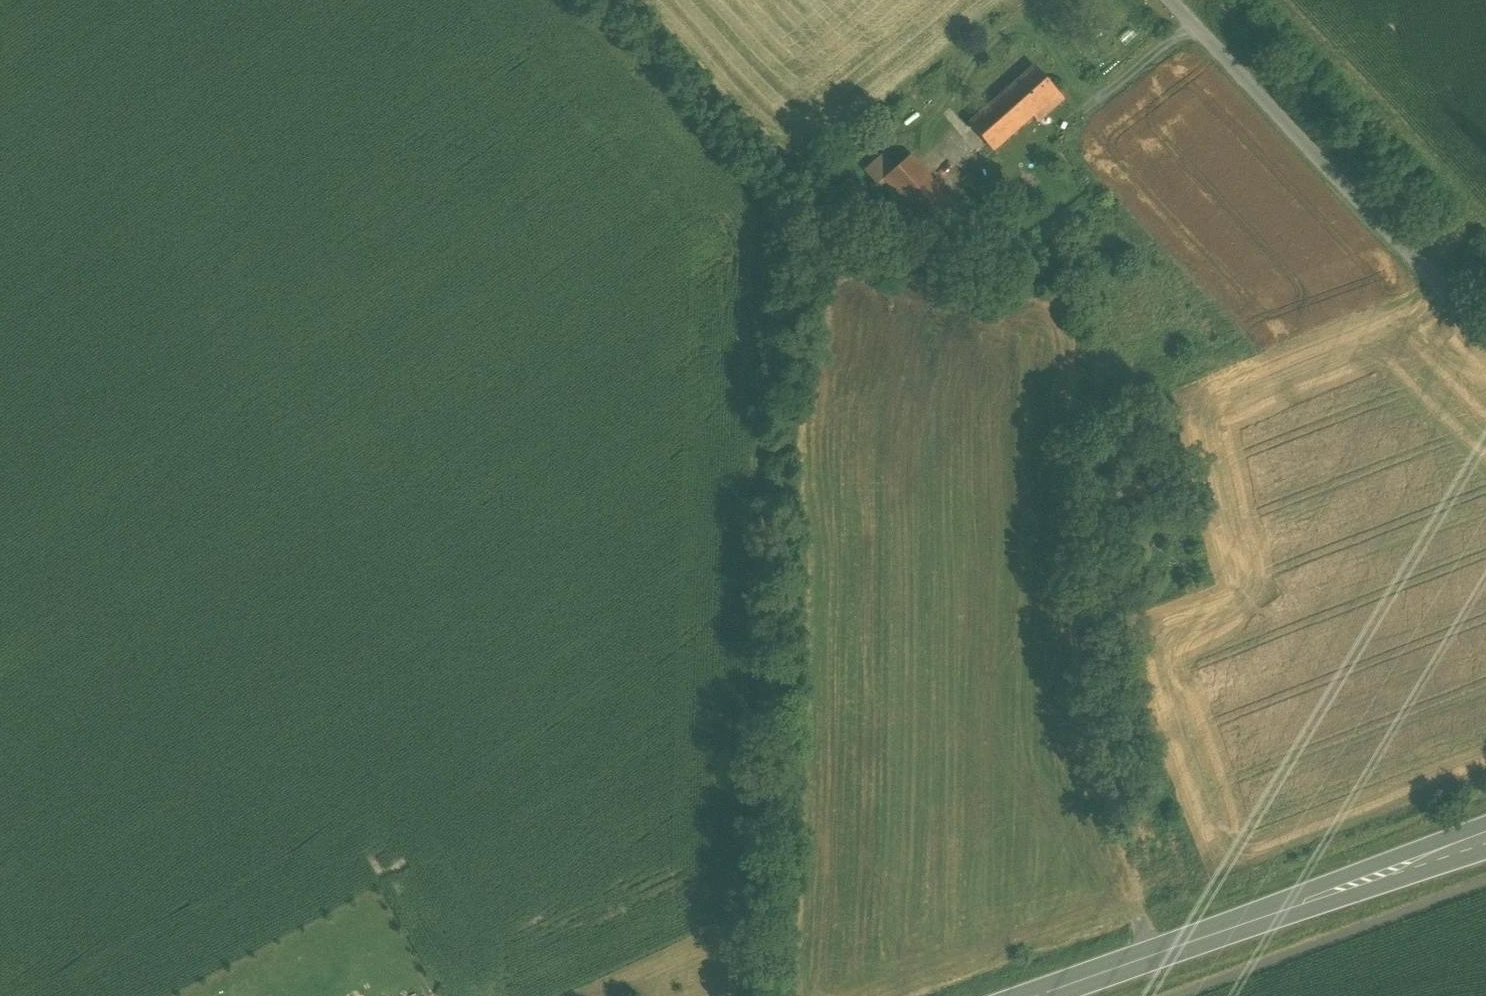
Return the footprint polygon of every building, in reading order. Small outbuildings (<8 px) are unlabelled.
[(1034,67),(995,101),(1019,128),(1043,106),(1048,112),(1062,99),(1034,67)] [(1019,128),(995,101),(969,125),(992,151),(1019,128)] [(895,170),(884,179),(903,201),(929,178),(909,156),(895,170)] [(883,157),(867,172),(878,185),(884,179),(895,170),(883,157)] [(929,178),(903,201),(904,201),(892,211),(904,225),(916,215),(931,232),(956,209),(929,178)]
